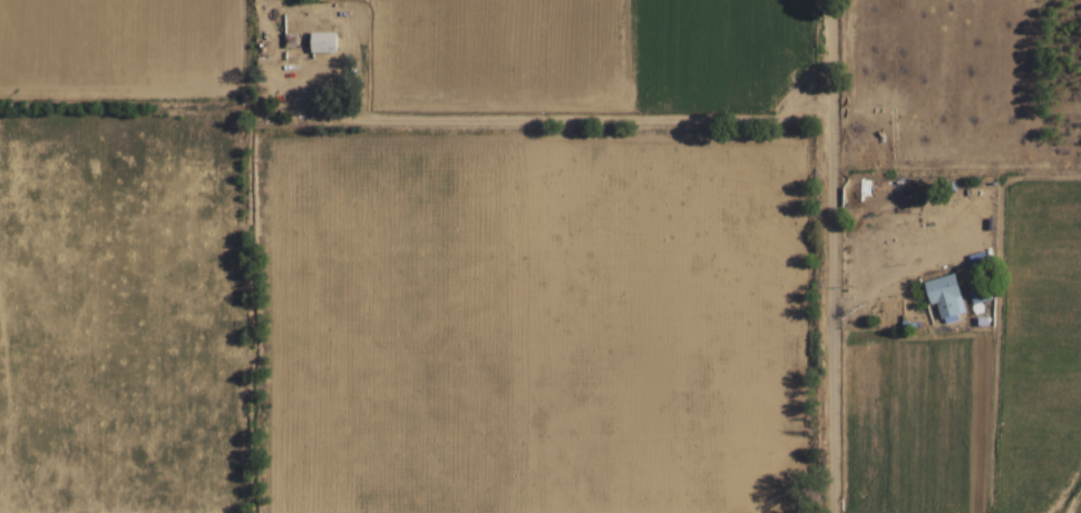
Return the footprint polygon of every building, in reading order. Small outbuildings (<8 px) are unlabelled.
[(312,33),(312,53),(338,53),(338,33),(312,33)] [(931,307),(937,306),(941,320),(965,314),(955,274),(924,282),(931,307)] [(984,312),(982,303),(994,300),(990,287),(970,292),(976,314),(984,312)]
